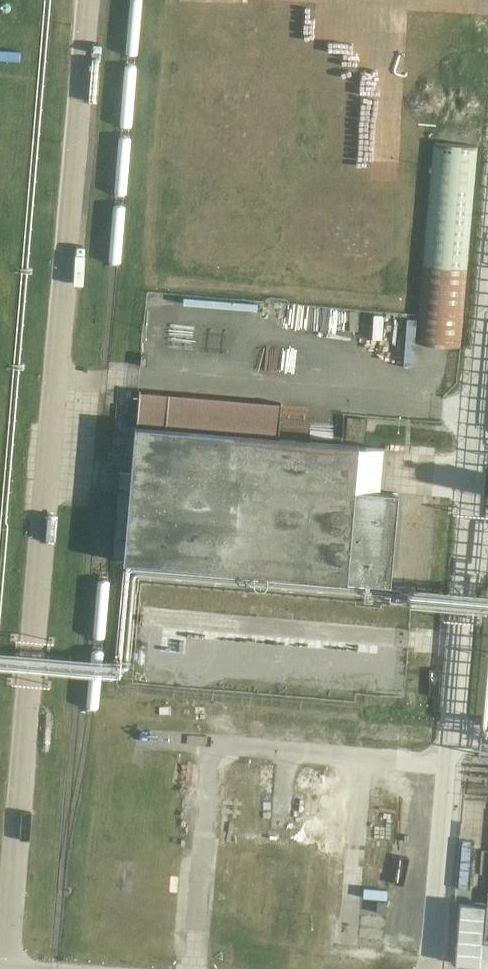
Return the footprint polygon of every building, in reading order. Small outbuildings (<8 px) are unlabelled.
[(417,343),(461,347),(479,147),(434,143),(417,343)] [(137,424),(286,438),(289,410),(141,397),(137,424)] [(356,451),(136,431),(125,566),(381,588),(389,502),(352,498),(356,451)] [(230,767),(223,828),(277,834),(283,773),(230,767)] [(374,805),(374,845),(400,845),(400,805),(374,805)] [(389,951),(396,866),(347,861),(339,947),(389,951)] [(456,964),(487,967),(487,942),(482,942),(484,904),(460,903),(456,964)]
